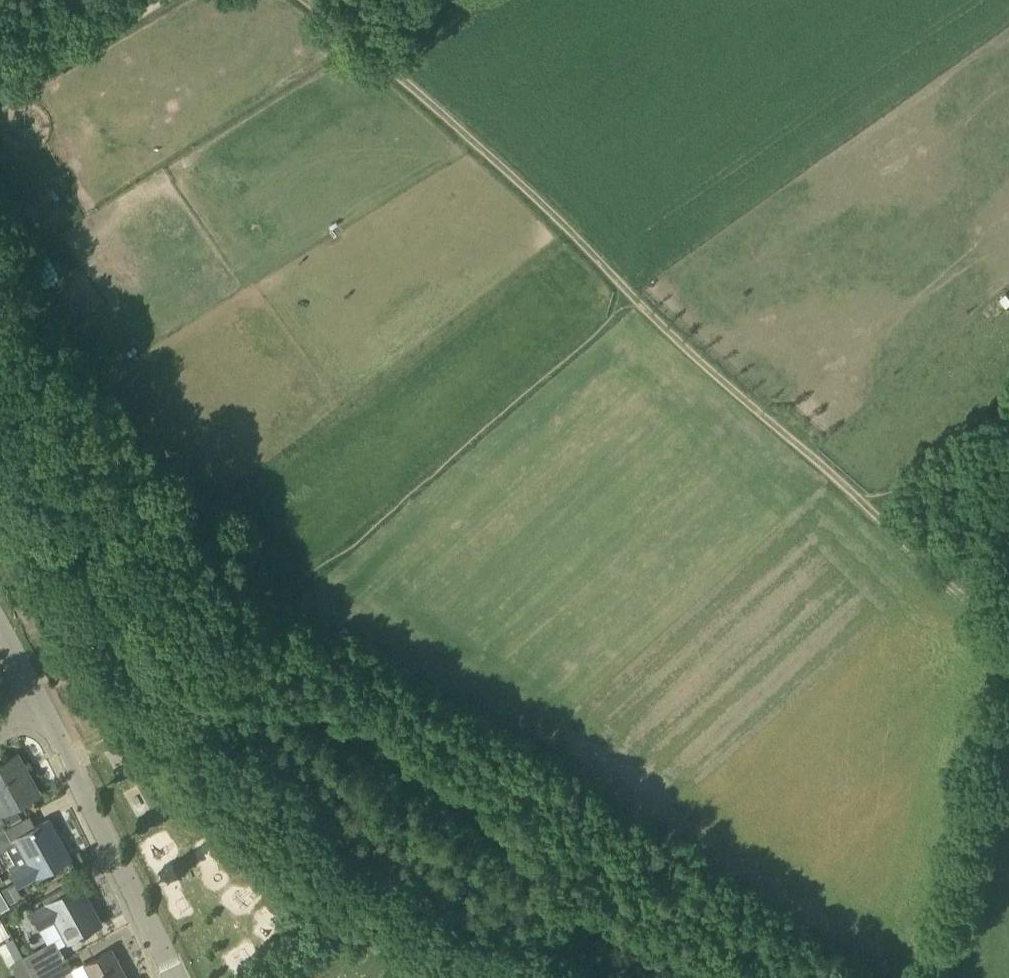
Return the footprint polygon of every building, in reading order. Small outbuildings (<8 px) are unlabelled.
[(27,771),(18,754),(0,764),(0,810),(2,813),(39,793),(31,778),(29,779),(25,772),(27,771)] [(17,806),(3,814),(8,824),(23,817),(17,806)] [(55,839),(59,837),(49,819),(34,827),(16,837),(29,862),(11,872),(19,885),(37,876),(70,858),(64,847),(60,849),(55,839)] [(11,840),(4,828),(0,830),(0,846),(11,840)] [(14,882),(2,889),(10,903),(22,897),(14,882)] [(68,941),(84,932),(101,923),(101,922),(100,922),(92,907),(90,908),(87,901),(89,900),(80,884),(71,889),(68,884),(43,898),(46,904),(32,912),(40,927),(55,918),(68,941)] [(1,922),(0,919),(0,941),(9,936),(1,922)] [(21,957),(12,939),(0,945),(0,952),(7,965),(11,963),(19,977),(34,977),(33,976),(35,975),(25,956),(21,957)] [(54,940),(25,956),(35,975),(66,960),(54,940)] [(111,949),(85,964),(92,977),(89,977),(127,977),(111,949)] [(35,975),(33,976),(34,977),(56,977),(74,969),(67,959),(66,960),(35,975)]
